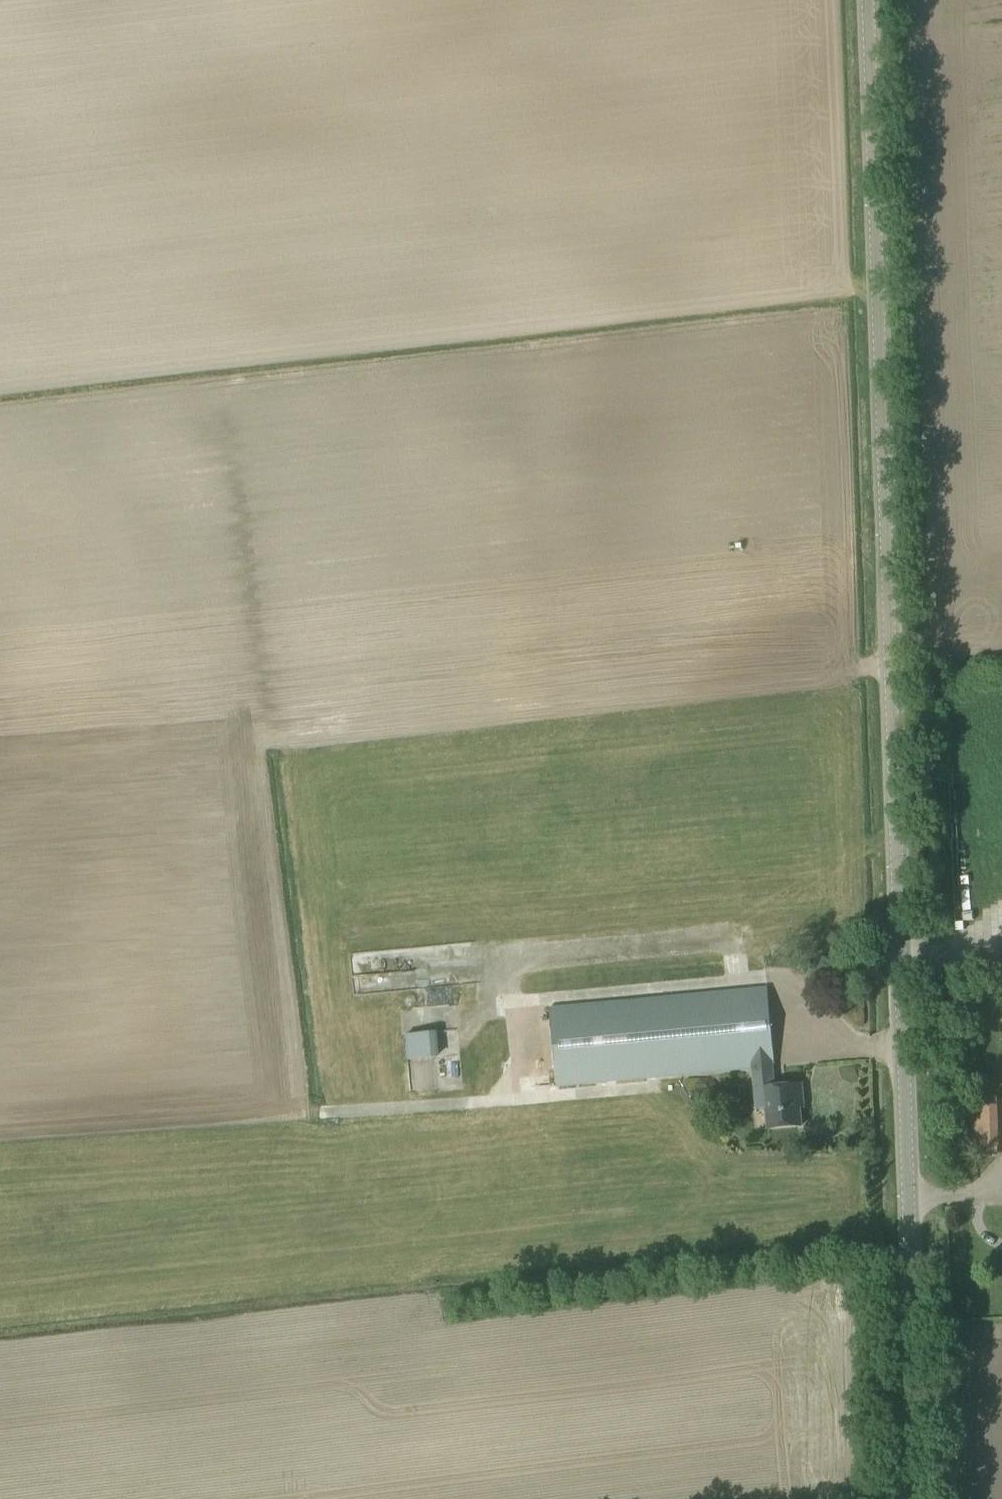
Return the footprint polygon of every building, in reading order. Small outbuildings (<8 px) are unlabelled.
[(772,1066),(774,1066),(766,988),(606,1003),(549,1007),(556,1087),(613,1082),(752,1069),(772,1066)] [(407,1060),(437,1056),(435,1031),(404,1034),(407,1060)] [(752,1069),(754,1090),(765,1089),(769,1129),(801,1126),(798,1099),(802,1098),(801,1084),(774,1086),(772,1066),(752,1069)] [(977,1119),(998,1119),(998,1107),(990,1107),(990,1102),(977,1102),(977,1119)]
